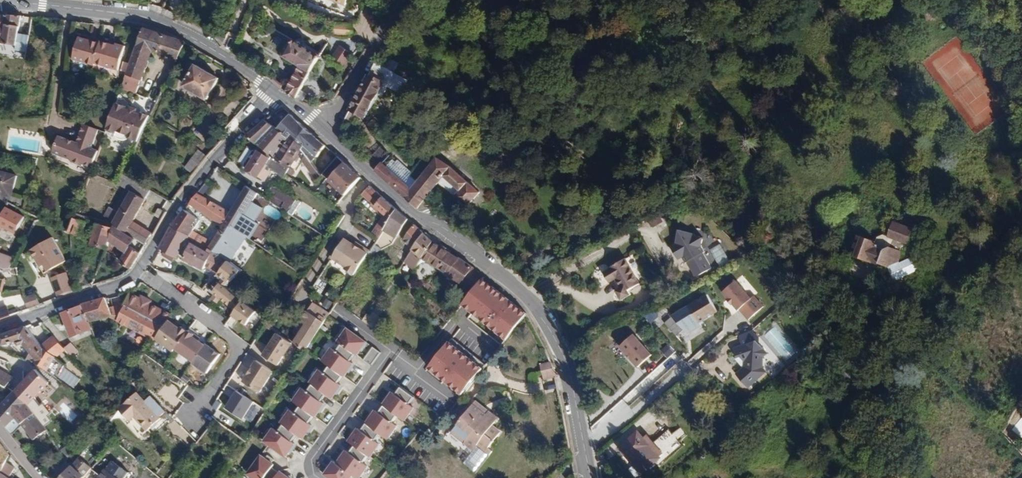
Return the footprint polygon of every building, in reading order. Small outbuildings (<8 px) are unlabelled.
[(21,16),(4,15),(2,28),(0,44),(0,73),(1,73),(4,56),(2,56),(3,51),(12,52),(13,45),(16,46),(21,16)] [(333,33),(352,34),(352,23),(333,22),(333,33)] [(178,60),(186,43),(144,28),(121,89),(137,95),(152,51),(178,60)] [(877,44),(871,33),(859,40),(865,51),(877,44)] [(96,64),(100,44),(80,38),(73,59),(95,66),(96,64)] [(301,66),(287,92),(303,103),(311,89),(304,84),(321,55),(296,41),(291,42),(284,56),(301,66)] [(117,46),(101,42),(100,44),(96,64),(118,70),(126,46),(118,43),(117,46)] [(339,45),(331,56),(345,66),(353,55),(339,45)] [(396,73),(376,63),(349,110),(350,110),(366,119),(379,95),(383,96),(396,73)] [(207,99),(219,78),(196,66),(186,86),(207,99)] [(138,142),(151,117),(140,112),(140,114),(136,112),(137,109),(131,107),(129,110),(126,109),(126,107),(116,103),(106,130),(116,134),(115,136),(116,137),(119,139),(122,140),(127,140),(127,138),(138,142)] [(317,158),(325,146),(291,115),(278,130),(289,139),(292,134),(305,144),(302,149),(311,162),(315,157),(317,158)] [(246,137),(258,146),(275,159),(289,139),(278,130),(265,120),(246,137)] [(98,129),(85,124),(77,143),(59,136),(53,153),(72,160),(71,162),(82,166),(83,164),(92,168),(98,151),(91,148),(98,129)] [(275,159),(290,167),(302,149),(305,144),(292,134),(289,139),(275,159)] [(293,190),(297,183),(286,174),(290,167),(275,159),(258,146),(255,149),(251,150),(248,148),(240,162),(243,163),(243,168),(265,181),(273,169),(284,177),(281,182),(293,190)] [(366,147),(359,155),(375,170),(382,162),(366,147)] [(193,174),(207,156),(199,150),(186,169),(193,174)] [(360,177),(337,157),(322,175),(345,195),(360,177)] [(437,158),(417,182),(412,189),(405,197),(418,209),(425,200),(440,183),(455,196),(441,212),(454,222),(480,192),(454,169),(437,158)] [(412,189),(405,183),(382,162),(375,170),(405,197),(412,189)] [(317,181),(321,175),(318,171),(313,177),(317,181)] [(17,177),(0,172),(0,194),(11,197),(17,177)] [(145,200),(151,190),(123,174),(117,184),(126,189),(131,192),(145,200)] [(417,182),(410,176),(405,183),(412,189),(417,182)] [(242,234),(249,238),(259,224),(255,221),(264,208),(253,201),(258,194),(248,187),(231,214),(204,198),(197,194),(190,204),(213,221),(224,225),(226,223),(242,234)] [(280,208),(292,216),(300,203),(279,189),(272,187),(269,191),(272,195),(269,200),(280,208)] [(384,230),(397,210),(370,187),(363,194),(373,204),(384,214),(382,217),(373,230),(377,232),(375,236),(379,239),(384,230)] [(119,214),(131,192),(126,189),(114,210),(119,214)] [(145,245),(151,234),(132,222),(145,200),(131,192),(119,214),(114,210),(110,208),(102,221),(114,225),(126,233),(145,245)] [(384,214),(373,204),(371,206),(382,217),(384,214)] [(7,207),(0,219),(0,230),(2,227),(15,234),(25,217),(7,207)] [(198,219),(185,210),(171,227),(159,248),(162,249),(177,258),(178,256),(186,242),(195,229),(192,227),(198,219)] [(397,238),(409,220),(397,210),(384,230),(397,238)] [(87,217),(75,214),(74,218),(85,222),(87,217)] [(71,227),(74,218),(67,216),(65,225),(71,227)] [(85,222),(74,218),(71,227),(69,233),(80,237),(85,222)] [(201,221),(198,219),(192,227),(195,229),(201,221)] [(881,264),(888,267),(900,263),(903,251),(901,251),(903,247),(906,248),(913,228),(894,221),(888,236),(884,235),(877,238),(876,241),(861,236),(854,256),(880,265),(881,264)] [(208,248),(227,261),(215,276),(205,289),(218,302),(230,290),(225,286),(240,270),(235,267),(240,261),(232,256),(236,251),(233,248),(242,234),(226,223),(224,225),(212,243),(197,235),(193,244),(206,251),(208,248)] [(92,245),(108,248),(110,237),(112,228),(97,224),(92,245)] [(121,240),(126,233),(114,225),(112,228),(110,237),(119,242),(121,240)] [(413,249),(424,234),(415,225),(403,241),(413,249)] [(686,225),(668,236),(672,243),(669,245),(677,260),(681,259),(695,279),(713,267),(700,247),(703,236),(692,234),(686,225)] [(141,253),(145,245),(126,233),(121,240),(130,246),(141,253)] [(414,270),(423,258),(434,242),(424,234),(413,249),(410,252),(404,261),(414,270)] [(65,261),(51,237),(28,250),(38,267),(41,265),(44,272),(65,261)] [(345,271),(354,276),(366,258),(368,255),(370,252),(360,246),(359,248),(354,245),(344,239),(332,259),(347,269),(345,271)] [(462,284),(473,269),(474,267),(461,259),(460,260),(434,242),(423,258),(462,284)] [(183,259),(215,276),(227,261),(208,248),(206,251),(193,244),(192,243),(183,259)] [(720,266),(729,262),(720,244),(710,248),(720,266)] [(370,256),(376,253),(382,250),(375,245),(368,255),(370,256)] [(131,269),(141,253),(130,246),(120,261),(117,258),(114,262),(128,271),(131,269)] [(9,269),(14,259),(0,254),(0,268),(1,268),(5,270),(9,269)] [(900,263),(888,267),(894,281),(919,270),(914,257),(900,263)] [(641,283),(626,258),(611,267),(612,268),(604,272),(610,283),(616,279),(621,288),(617,290),(622,300),(631,295),(629,290),(641,283)] [(18,268),(12,268),(9,269),(5,270),(6,277),(19,276),(18,268)] [(73,289),(66,272),(50,278),(56,294),(73,289)] [(773,280),(788,294),(793,288),(780,274),(773,280)] [(462,305),(506,340),(527,314),(481,279),(462,305)] [(317,280),(313,289),(322,292),(326,283),(317,280)] [(752,298),(736,280),(722,293),(737,310),(752,298)] [(39,304),(35,293),(23,298),(27,307),(39,304)] [(140,299),(130,293),(125,303),(156,320),(161,310),(151,304),(152,301),(142,296),(140,299)] [(707,294),(670,315),(685,333),(700,325),(698,322),(717,312),(707,294)] [(754,296),(752,298),(739,310),(749,320),(764,306),(754,296)] [(325,298),(321,305),(328,309),(332,302),(325,298)] [(109,309),(105,299),(83,305),(89,322),(90,322),(111,316),(109,309)] [(15,314),(12,301),(0,305),(0,319),(15,314)] [(246,326),(255,311),(241,302),(231,317),(246,326)] [(125,303),(109,309),(111,316),(112,318),(117,321),(125,303)] [(156,320),(125,303),(117,321),(154,340),(166,325),(156,320)] [(89,322),(83,305),(74,308),(63,312),(72,337),(93,329),(90,322),(89,322)] [(169,320),(172,316),(161,310),(156,320),(166,325),(169,320)] [(304,321),(291,341),(303,348),(320,321),(305,311),(301,318),(304,321)] [(362,319),(374,328),(380,319),(373,313),(370,317),(365,314),(362,319)] [(183,330),(169,320),(154,340),(170,350),(172,348),(182,332),(183,330)] [(26,327),(0,336),(0,341),(2,346),(16,342),(18,346),(23,344),(31,355),(26,360),(34,363),(35,362),(57,379),(65,365),(56,358),(43,349),(41,347),(26,327)] [(366,342),(345,328),(336,341),(339,344),(353,353),(356,356),(366,342)] [(821,338),(826,333),(822,328),(817,333),(821,338)] [(182,332),(172,348),(192,362),(203,344),(192,337),(194,335),(186,329),(184,333),(182,332)] [(646,365),(654,357),(639,340),(631,347),(617,332),(604,344),(628,371),(640,359),(646,365)] [(289,342),(274,333),(260,355),(276,364),(289,342)] [(65,348),(54,337),(41,347),(43,349),(56,358),(65,351),(65,348)] [(764,349),(754,340),(731,347),(735,358),(739,357),(744,363),(743,366),(735,373),(748,387),(766,371),(763,357),(767,353),(764,349)] [(480,368),(445,342),(426,369),(460,396),(480,368)] [(71,343),(65,348),(65,351),(72,359),(73,358),(79,352),(71,343)] [(660,351),(669,358),(675,350),(666,343),(660,351)] [(219,354),(203,344),(192,362),(190,364),(206,374),(219,354)] [(353,353),(339,344),(334,352),(348,361),(353,353)] [(379,353),(372,347),(363,359),(371,364),(379,353)] [(334,352),(329,348),(320,360),(328,366),(343,376),(352,364),(348,361),(334,352)] [(255,359),(241,380),(259,392),(273,371),(255,359)] [(540,365),(542,371),(554,369),(551,362),(540,365)] [(658,378),(666,372),(661,365),(653,370),(658,378)] [(328,366),(323,373),(336,382),(341,376),(328,366)] [(230,396),(242,370),(235,367),(224,393),(230,396)] [(323,373),(317,369),(308,381),(311,383),(325,393),(331,398),(340,386),(336,382),(323,373)] [(544,381),(556,378),(556,377),(557,376),(554,369),(542,371),(544,381)] [(6,387),(13,377),(0,370),(0,383),(6,387)] [(36,370),(24,383),(37,396),(50,383),(36,370)] [(880,385),(873,378),(866,384),(872,391),(880,385)] [(24,383),(15,391),(28,405),(30,403),(37,396),(24,383)] [(325,393),(311,383),(305,393),(319,401),(325,393)] [(394,395),(406,404),(411,397),(399,388),(394,395)] [(305,393),(300,389),(291,401),(298,406),(312,415),(313,416),(322,404),(305,393)] [(14,392),(3,403),(1,401),(0,402),(0,406),(1,407),(14,420),(16,418),(28,405),(15,391),(14,392)] [(252,402),(234,391),(224,408),(243,420),(252,402)] [(394,395),(390,392),(381,405),(382,405),(394,415),(404,421),(413,408),(406,404),(394,395)] [(135,420),(147,406),(135,394),(119,409),(126,417),(129,414),(135,420)] [(487,415),(489,412),(476,401),(474,404),(487,415)] [(498,419),(489,412),(487,415),(474,404),(453,430),(463,439),(465,436),(468,439),(465,443),(474,450),(478,446),(486,452),(501,433),(493,426),(498,419)] [(34,413),(28,405),(16,418),(26,430),(34,440),(47,430),(34,413)] [(394,415),(382,405),(376,413),(389,422),(394,415)] [(159,418),(147,406),(135,420),(145,431),(159,418)] [(298,406),(293,413),(307,422),(312,415),(298,406)] [(0,407),(0,419),(7,427),(14,420),(1,407),(0,407)] [(293,413),(289,410),(279,423),(281,425),(295,434),(301,439),(311,426),(307,422),(293,413)] [(376,413),(374,411),(365,422),(378,432),(386,439),(395,427),(389,422),(376,413)] [(1021,418),(1012,430),(1021,438),(1021,419),(1021,418)] [(378,432),(365,422),(359,431),(372,440),(378,432)] [(281,425),(276,432),(290,441),(295,434),(281,425)] [(276,432),(271,427),(262,441),(285,457),(294,445),(290,441),(276,432)] [(354,428),(345,441),(352,446),(366,455),(369,458),(378,445),(372,440),(359,431),(354,428)] [(463,439),(453,430),(451,433),(465,443),(468,439),(465,436),(463,439)] [(619,448),(628,458),(630,455),(645,472),(655,464),(654,462),(663,454),(647,435),(643,439),(637,432),(619,448)] [(121,438),(118,445),(127,450),(131,444),(121,438)] [(11,456),(0,443),(0,472),(1,473),(7,462),(11,456)] [(352,446),(348,453),(361,462),(366,455),(352,446)] [(490,455),(486,452),(478,446),(474,450),(465,462),(477,471),(490,455)] [(334,463),(353,476),(356,477),(359,477),(367,466),(361,462),(348,453),(344,450),(334,463)] [(259,454),(245,475),(250,477),(264,477),(271,468),(273,464),(259,454)] [(630,455),(628,458),(643,474),(645,472),(630,455)] [(69,468),(63,459),(53,468),(57,473),(52,477),(61,477),(69,468)] [(332,461),(323,473),(329,477),(351,477),(353,476),(334,463),(332,461)] [(0,474),(0,477),(13,477),(15,475),(12,474),(15,468),(7,462),(1,473),(0,474)] [(278,473),(271,468),(264,477),(275,477),(278,473)] [(84,477),(75,469),(72,472),(80,477),(84,477)] [(105,470),(103,473),(100,470),(95,477),(97,477),(117,477),(105,470)]
